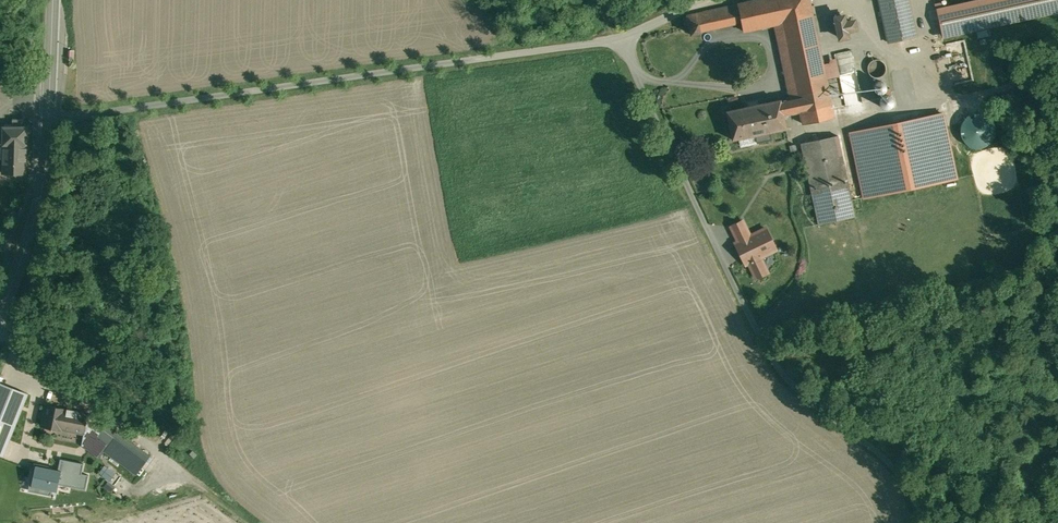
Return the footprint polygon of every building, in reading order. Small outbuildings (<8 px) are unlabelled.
[(637,9),(674,1),(673,0),(636,0),(637,9)] [(687,16),(691,34),(700,32),(699,32),(728,25),(728,24),(741,21),(743,30),(773,24),(789,99),(781,101),(783,115),(801,111),(804,124),(834,117),(831,106),(830,101),(808,0),(759,0),(687,16)] [(889,43),(925,35),(917,0),(879,0),(889,43)] [(938,8),(944,36),(1057,12),(1057,0),(977,0),(938,8)] [(842,16),(841,16),(840,15),(839,16),(838,16),(837,17),(836,18),(836,19),(835,20),(836,22),(836,23),(837,24),(838,24),(839,25),(840,25),(842,25),(843,24),(844,24),(844,23),(845,22),(845,21),(845,20),(845,19),(844,18),(844,17),(842,16)] [(852,20),(850,20),(849,21),(848,21),(847,22),(846,23),(846,24),(846,25),(846,26),(847,28),(848,29),(849,30),(850,30),(851,30),(852,30),(853,29),(854,29),(855,28),(855,26),(856,25),(855,24),(855,23),(854,21),(853,21),(852,20)] [(845,29),(844,29),(843,28),(841,29),(840,29),(839,30),(839,31),(838,32),(838,33),(838,35),(839,36),(840,37),(841,38),(842,38),(843,38),(844,38),(845,38),(846,37),(847,37),(847,36),(848,35),(848,33),(847,32),(847,31),(846,30),(845,29)] [(852,50),(836,53),(844,86),(852,84),(851,76),(858,74),(852,50)] [(877,59),(875,59),(874,60),(872,61),(870,62),(869,63),(869,64),(868,65),(868,67),(868,69),(868,71),(868,72),(869,73),(870,75),(871,76),(873,77),(875,77),(877,78),(879,77),(880,77),(882,76),(883,75),(884,74),(885,73),(885,72),(886,71),(886,70),(886,68),(886,66),(886,65),(885,63),(883,62),(882,61),(881,60),(879,59),(877,59)] [(780,99),(726,111),(732,139),(740,138),(742,146),(772,139),(770,131),(786,128),(783,115),(781,101),(780,99)] [(985,114),(983,113),(980,113),(978,113),(975,113),(972,114),(970,115),(968,116),(966,117),(965,119),(963,121),(962,124),(961,126),(961,128),(960,129),(960,132),(961,133),(961,135),(962,137),(962,139),(963,141),(965,143),(967,144),(969,146),(972,147),(976,148),(979,148),(982,148),(984,147),(986,146),(989,145),(990,144),(992,142),(994,140),(995,137),(996,135),(996,133),(996,130),(996,128),(996,127),(995,125),(995,124),(994,123),(993,121),(992,118),(990,117),(989,116),(987,115),(985,114)] [(943,114),(851,133),(865,198),(956,179),(943,114)] [(13,126),(0,126),(0,158),(4,158),(3,173),(27,173),(27,148),(31,148),(31,123),(28,119),(13,119),(13,126)] [(855,217),(838,136),(838,135),(801,143),(819,224),(855,217)] [(760,257),(776,250),(766,228),(735,242),(746,265),(749,263),(756,278),(767,272),(760,257)] [(7,454),(30,392),(0,381),(0,452),(7,454)] [(88,413),(46,404),(41,426),(84,434),(82,444),(99,457),(107,446),(96,438),(103,429),(87,418),(88,413)] [(142,450),(107,424),(103,429),(96,438),(107,446),(132,465),(142,450)] [(142,450),(132,465),(141,472),(152,457),(142,450)] [(53,490),(57,491),(58,483),(86,489),(89,474),(82,473),(84,463),(60,458),(58,469),(44,466),(44,465),(34,462),(28,491),(51,496),(53,490)] [(108,464),(100,470),(109,481),(117,474),(108,464)] [(112,492),(117,485),(110,480),(105,487),(112,492)]
